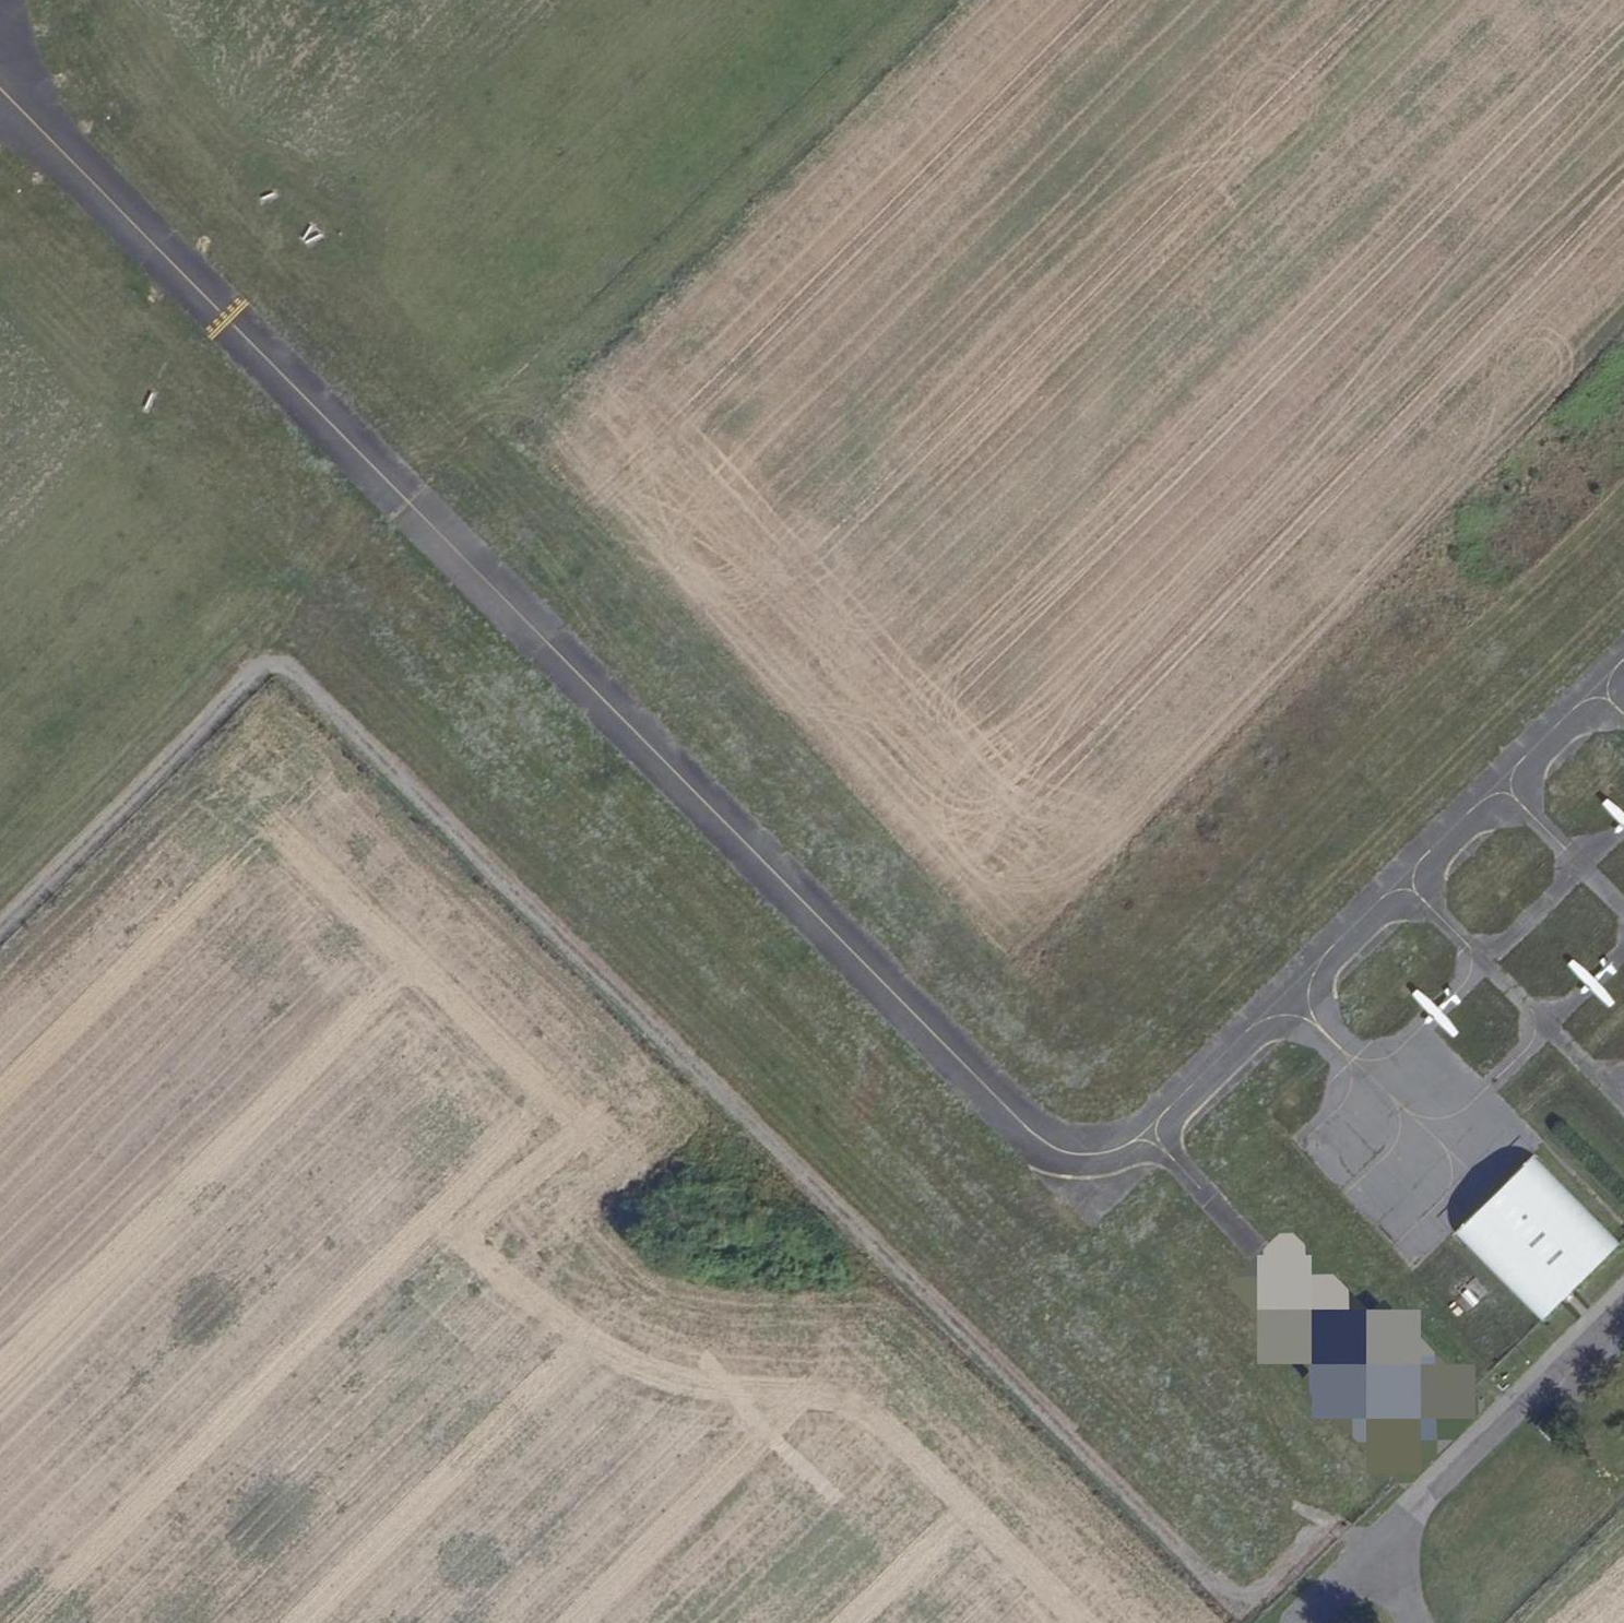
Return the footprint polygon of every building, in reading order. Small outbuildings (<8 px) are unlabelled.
[(1459,1237),(1548,1325),(1623,1248),(1623,1244),(1537,1158),(1459,1237)] [(1460,1387),(1383,1309),(1370,1322),(1319,1373),(1304,1387),(1382,1465),(1460,1387)]
